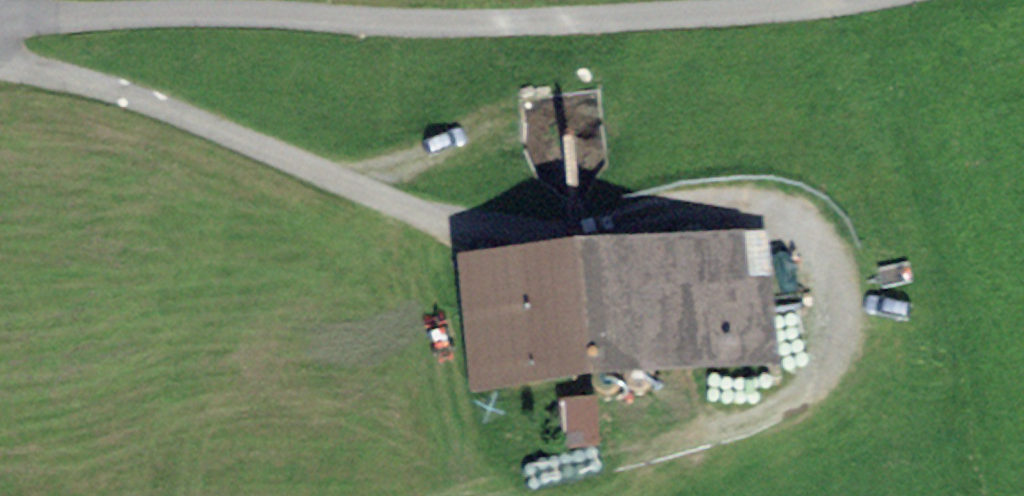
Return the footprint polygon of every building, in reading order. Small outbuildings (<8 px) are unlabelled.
[(503,279),(507,369),(754,359),(750,269),(503,279)] [(564,440),(604,441),(605,396),(565,395),(564,440)]
